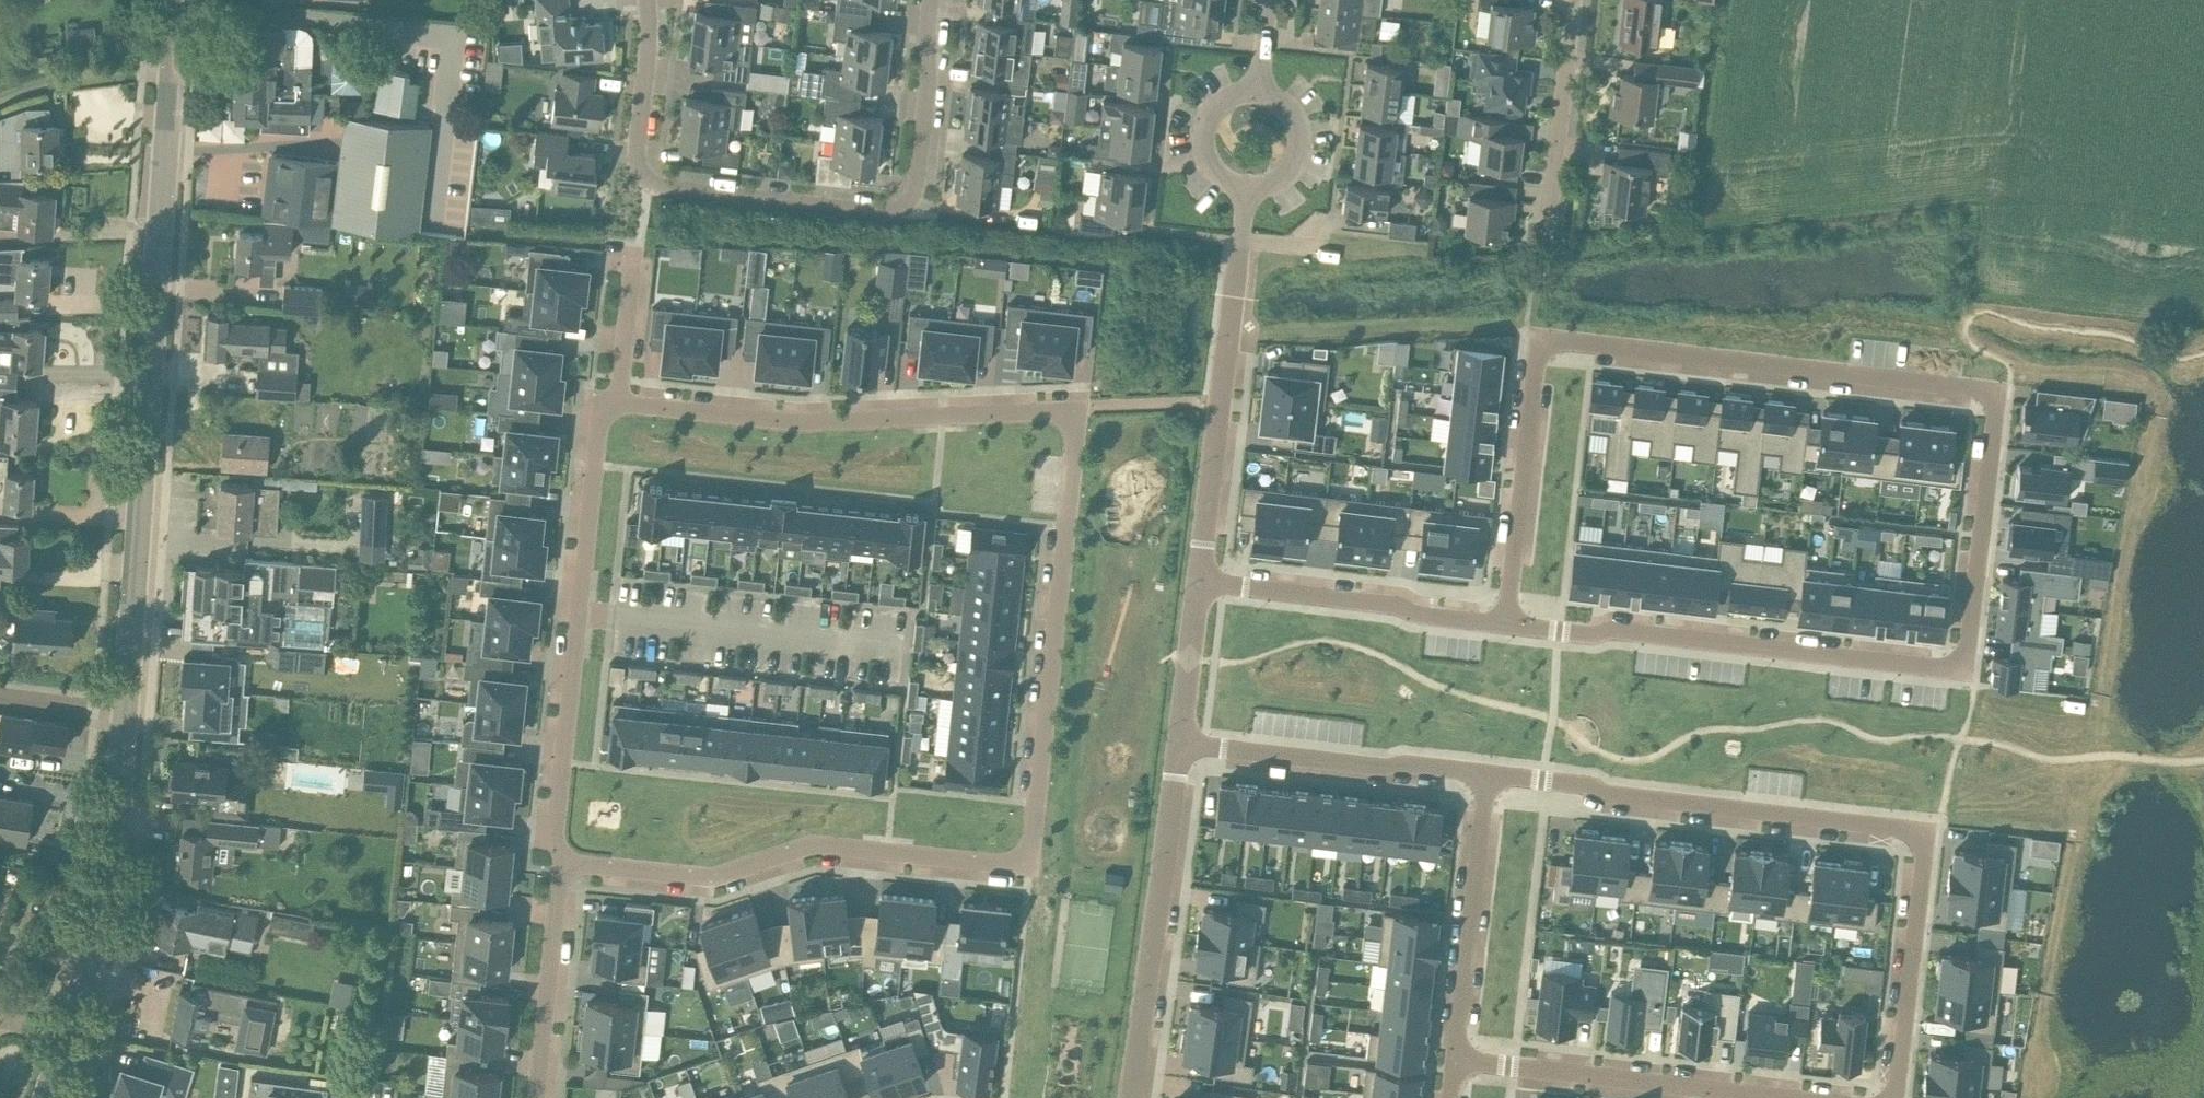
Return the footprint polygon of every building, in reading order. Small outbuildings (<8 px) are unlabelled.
[(495,11),(503,10),(508,5),(507,0),(494,0),(495,11)] [(600,21),(585,22),(584,16),(569,17),(567,0),(537,0),(540,38),(544,37),(545,57),(556,56),(556,59),(567,58),(579,58),(603,56),(600,21)] [(836,10),(864,13),(865,0),(837,0),(836,10)] [(1002,6),(1021,8),(1022,0),(981,0),(980,3),(1002,6)] [(1059,21),(1075,24),(1078,0),(1061,0),(1059,21)] [(1222,7),(1167,0),(1163,0),(1160,22),(1138,20),(1137,34),(1187,40),(1188,27),(1220,31),(1222,7)] [(1379,14),(1381,0),(1320,0),(1319,7),(1379,14)] [(1477,7),(1491,9),(1488,37),(1512,39),(1534,42),(1534,41),(1529,40),(1533,7),(1519,5),(1520,0),(1478,0),(1477,7)] [(1640,43),(1658,45),(1663,0),(1623,0),(1619,41),(1640,43)] [(738,41),(752,43),(757,5),(728,2),(727,15),(695,12),(693,36),(738,41)] [(1357,48),(1358,38),(1359,33),(1373,35),(1376,14),(1379,15),(1379,14),(1319,7),(1316,33),(1338,35),(1337,45),(1357,48)] [(862,29),(864,13),(836,10),(827,9),(826,19),(835,20),(832,37),(847,39),(845,54),(892,60),(894,46),(890,45),(891,32),(862,29)] [(975,45),(1017,50),(1031,52),(1035,18),(1005,15),(1004,23),(978,20),(975,45)] [(232,45),(229,116),(261,118),(261,124),(261,129),(310,132),(310,120),(323,120),(323,113),(324,93),(311,93),(313,43),(313,39),(312,32),(308,28),(299,25),(243,23),(242,45),(232,45)] [(93,25),(66,28),(68,41),(94,38),(93,25)] [(1121,64),(1158,68),(1161,44),(1133,41),(1133,34),(1112,31),(1108,49),(1122,50),(1121,64)] [(1072,35),(1057,33),(1054,54),(1070,55),(1072,35)] [(693,36),(690,60),(721,63),(719,77),(748,80),(751,57),(738,55),(739,41),(738,41),(693,36)] [(1371,54),(1380,55),(1407,58),(1408,50),(1402,44),(1390,43),(1372,40),(1371,54)] [(975,45),(972,70),(999,73),(998,81),(1027,85),(1031,52),(1017,50),(975,45)] [(1469,75),(1477,75),(1475,88),(1488,90),(1487,105),(1522,109),(1524,90),(1528,91),(1530,71),(1514,69),(1515,56),(1472,51),(1469,75)] [(891,73),(892,60),(845,54),(843,69),(823,66),(822,71),(801,68),(798,92),(854,98),(856,82),(885,86),(887,73),(891,73)] [(579,58),(567,58),(568,67),(580,69),(579,58)] [(1084,90),(1085,79),(1087,59),(1071,58),(1069,77),(1067,89),(1084,90)] [(1364,85),(1401,89),(1404,65),(1367,60),(1364,85)] [(369,108),(415,111),(420,79),(410,78),(412,61),(401,64),(400,70),(374,67),(369,108)] [(1661,80),(1696,84),(1702,84),(1704,67),(1663,62),(1661,80)] [(1155,92),(1158,68),(1121,64),(1119,77),(1105,75),(1103,86),(1155,92)] [(595,75),(573,72),(563,71),(561,86),(556,86),(552,120),(569,122),(576,123),(582,124),(598,126),(601,104),(602,91),(593,90),(595,75)] [(754,71),(753,87),(762,87),(764,72),(754,71)] [(1068,73),(1055,71),(1053,87),(1066,88),(1068,73)] [(1610,113),(1632,115),(1652,118),(1657,78),(1622,74),(1621,86),(1613,85),(1610,113)] [(1435,76),(1433,91),(1446,93),(1448,77),(1435,76)] [(998,81),(997,90),(992,89),(970,87),(967,112),(1009,116),(1023,118),(1027,85),(998,81)] [(1361,109),(1383,111),(1398,113),(1401,89),(1364,85),(1361,109)] [(746,91),(740,90),(718,87),(716,101),(685,97),(682,121),(728,126),(728,125),(740,127),(743,105),(745,105),(746,91)] [(1064,120),(1084,122),(1088,91),(1084,90),(1067,89),(1065,109),(1064,120)] [(852,114),(854,98),(798,92),(826,95),(822,123),(837,124),(835,139),(882,145),(884,131),(880,130),(881,117),(852,114)] [(1113,125),(1151,129),(1154,105),(1102,99),(1101,111),(1115,113),(1113,125)] [(25,107),(2,116),(3,166),(25,167),(26,161),(35,161),(57,161),(57,123),(49,123),(49,107),(25,107)] [(1051,112),(1050,119),(1064,121),(1064,120),(1065,109),(1057,108),(1051,112)] [(1443,125),(1445,111),(1434,110),(1433,123),(1443,125)] [(1443,125),(1444,125),(1443,132),(1456,134),(1458,113),(1445,111),(1443,125)] [(991,139),(990,148),(1016,151),(1017,140),(1021,141),(1023,118),(1009,116),(967,112),(965,136),(991,139)] [(272,153),(265,214),(286,216),(331,222),(421,232),(421,231),(434,125),(346,114),(340,161),(272,153)] [(1523,134),(1518,134),(1507,132),(1509,119),(1468,114),(1465,135),(1481,137),(1477,169),(1503,172),(1504,166),(1518,168),(1523,134)] [(1405,151),(1407,130),(1408,122),(1408,121),(1397,119),(1396,126),(1360,122),(1357,146),(1394,150),(1405,151)] [(725,149),(728,126),(682,121),(680,145),(711,149),(709,162),(722,164),(738,166),(739,151),(725,149)] [(569,122),(568,133),(569,133),(580,135),(582,124),(576,123),(569,122)] [(1408,122),(1407,130),(1420,131),(1421,123),(1408,122)] [(242,154),(246,129),(215,123),(210,149),(242,154)] [(1116,150),(1148,153),(1151,129),(1113,125),(1112,137),(1099,137),(1096,154),(1115,156),(1116,150)] [(553,166),(551,185),(595,190),(597,170),(594,170),(595,153),(567,150),(569,133),(568,133),(537,130),(535,147),(535,148),(533,164),(553,166)] [(1681,130),(1679,148),(1695,150),(1697,132),(1681,130)] [(1048,143),(1047,154),(1059,156),(1061,139),(1058,138),(1055,140),(1055,143),(1048,143)] [(880,158),(882,145),(835,139),(833,154),(819,152),(816,180),(844,183),(846,168),(875,171),(877,158),(880,158)] [(1394,150),(1357,146),(1354,170),(1385,174),(1384,181),(1401,183),(1405,151),(1394,150)] [(1605,205),(1627,208),(1644,210),(1649,172),(1668,174),(1671,151),(1632,147),(1630,163),(1605,160),(1602,181),(1608,182),(1605,205)] [(1016,151),(990,148),(989,156),(962,153),(961,165),(958,164),(956,166),(954,177),(1001,183),(1012,184),(1016,151)] [(1098,192),(1143,197),(1146,173),(1114,170),(1116,156),(1115,156),(1096,154),(1094,154),(1087,153),(1086,167),(1100,169),(1098,192)] [(1055,190),(1057,173),(1035,171),(1033,187),(1055,190)] [(1435,184),(1436,173),(1426,172),(1424,183),(1435,184)] [(52,230),(55,193),(23,191),(24,177),(0,177),(0,226),(52,230)] [(998,207),(1001,183),(954,177),(953,188),(955,191),(958,191),(957,203),(998,207)] [(1465,230),(1485,232),(1507,235),(1509,215),(1513,215),(1515,199),(1494,196),(1495,182),(1464,178),(1462,194),(1469,195),(1465,230)] [(1386,214),(1389,192),(1389,187),(1347,182),(1344,209),(1386,214)] [(1054,206),(1055,191),(1041,189),(1039,204),(1054,206)] [(1143,197),(1098,192),(1095,215),(1080,213),(1079,228),(1107,231),(1109,218),(1140,222),(1143,197)] [(474,217),(503,218),(504,204),(475,203),(474,217)] [(1434,213),(1431,231),(1445,233),(1446,219),(1441,214),(1434,213)] [(239,231),(237,265),(262,267),(263,256),(277,257),(277,251),(292,252),(293,235),(304,236),(305,223),(278,220),(264,219),(263,233),(239,231)] [(1388,234),(1414,237),(1416,222),(1390,219),(1388,234)] [(448,236),(446,255),(474,258),(476,239),(448,236)] [(504,240),(503,250),(529,253),(529,247),(534,247),(535,243),(504,240)] [(691,245),(689,260),(701,261),(702,245),(691,245)] [(529,253),(525,290),(579,295),(583,296),(584,296),(587,268),(559,265),(561,250),(549,249),(534,247),(529,247),(529,253)] [(737,247),(736,260),(746,261),(748,248),(737,247)] [(826,248),(825,258),(842,260),(843,249),(826,248)] [(869,250),(843,249),(842,260),(841,263),(868,266),(869,250)] [(910,250),(908,264),(927,266),(928,252),(910,250)] [(749,252),(748,263),(765,265),(766,254),(749,252)] [(997,257),(994,276),(1005,277),(1007,258),(997,257)] [(28,259),(21,259),(20,261),(0,259),(0,275),(19,277),(18,294),(25,294),(47,295),(50,261),(28,259)] [(906,263),(880,261),(878,289),(903,291),(906,263)] [(1093,269),(1091,283),(1101,284),(1103,270),(1093,269)] [(359,284),(358,301),(371,302),(372,285),(359,284)] [(321,311),(323,288),(285,285),(283,308),(321,311)] [(508,314),(507,328),(537,331),(539,332),(538,333),(547,334),(551,334),(553,319),(563,320),(576,321),(577,315),(581,316),(583,296),(579,295),(525,290),(522,315),(508,314)] [(462,321),(464,298),(441,295),(438,319),(462,321)] [(8,316),(18,316),(18,299),(0,299),(0,316),(8,316)] [(1051,307),(1008,303),(1005,334),(1021,336),(1018,358),(1026,359),(1025,363),(1045,365),(1051,307)] [(696,310),(653,305),(650,336),(665,338),(662,366),(689,369),(689,368),(696,310)] [(1093,312),(1051,307),(1045,365),(1044,366),(1071,369),(1074,341),(1090,343),(1093,312)] [(738,315),(696,310),(689,368),(709,370),(709,366),(717,367),(719,344),(735,346),(738,315)] [(952,316),(910,312),(906,343),(922,345),(920,367),(927,368),(927,372),(942,374),(942,376),(946,376),(952,316)] [(206,353),(227,355),(228,350),(268,352),(268,348),(285,349),(287,327),(270,326),(270,322),(230,320),(230,315),(208,314),(206,353)] [(789,320),(746,315),(743,346),(759,348),(756,371),(763,372),(763,375),(779,377),(778,379),(782,379),(789,320)] [(0,316),(0,344),(13,345),(12,363),(41,365),(44,330),(29,329),(30,316),(18,316),(8,316),(0,316)] [(995,321),(952,316),(946,376),(949,376),(949,374),(965,376),(965,373),(973,373),(975,351),(991,352),(995,321)] [(828,356),(831,325),(789,320),(782,379),(786,380),(786,378),(801,379),(802,376),(809,377),(812,354),(828,356)] [(881,330),(848,326),(843,374),(846,377),(857,378),(859,375),(876,377),(878,358),(884,359),(887,333),(881,333),(881,330)] [(501,328),(499,344),(506,344),(503,369),(514,370),(561,375),(563,355),(559,354),(560,349),(537,347),(538,333),(539,332),(537,331),(507,328),(501,328)] [(1502,349),(1454,344),(1451,369),(1456,369),(1499,374),(1502,349)] [(1397,345),(1395,362),(1404,363),(1407,363),(1409,347),(1397,345)] [(1313,346),(1312,354),(1325,356),(1327,346),(1313,346)] [(435,347),(434,360),(445,362),(447,349),(435,347)] [(1324,405),(1329,361),(1302,357),(1300,375),(1268,371),(1265,398),(1324,405)] [(1393,375),(1402,376),(1404,363),(1395,362),(1393,375)] [(256,394),(296,396),(310,397),(311,380),(298,379),(298,370),(258,367),(256,394)] [(493,385),(491,410),(499,411),(514,413),(530,415),(531,400),(559,403),(562,375),(561,375),(514,370),(503,369),(502,369),(500,385),(493,385)] [(1496,398),(1499,374),(1456,369),(1454,393),(1496,398)] [(1634,400),(1620,398),(1621,383),(1593,379),(1587,430),(1607,432),(1602,474),(1627,477),(1632,435),(1631,435),(1635,400),(1634,400)] [(1678,405),(1677,405),(1662,403),(1664,388),(1636,384),(1634,400),(1635,400),(1631,435),(1632,435),(1650,437),(1648,453),(1673,456),(1675,440),(1674,440),(1678,405)] [(0,425),(0,427),(0,442),(34,444),(34,442),(37,442),(41,440),(42,430),(38,428),(35,428),(37,401),(15,399),(16,386),(0,385),(0,425)] [(2023,434),(2074,440),(2077,415),(2088,417),(2095,394),(2037,387),(2035,403),(2027,402),(2026,412),(2024,411),(2023,416),(2025,416),(2023,434)] [(440,405),(441,390),(431,389),(430,404),(440,405)] [(1718,445),(1722,410),(1721,410),(1705,408),(1707,393),(1678,390),(1677,405),(1678,405),(1674,440),(1675,440),(1693,442),(1691,458),(1716,461),(1718,445)] [(1493,421),(1496,398),(1454,393),(1451,416),(1493,421)] [(1757,492),(1762,450),(1761,450),(1765,416),(1764,415),(1750,414),(1752,398),(1723,395),(1721,410),(1722,410),(1718,445),(1737,448),(1732,489),(1743,491),(1742,503),(1756,504),(1757,492)] [(2106,396),(2104,414),(2113,415),(2136,418),(2138,400),(2106,396)] [(1400,397),(1398,410),(1407,411),(1408,398),(1400,397)] [(1324,406),(1324,405),(1265,398),(1261,426),(1293,429),(1291,446),(1335,451),(1337,432),(1316,430),(1319,406),(1324,406)] [(1765,405),(1764,415),(1765,416),(1761,450),(1762,450),(1780,452),(1778,468),(1803,471),(1804,466),(1803,466),(1806,439),(1807,439),(1809,421),(1792,419),(1794,403),(1766,400),(1765,405)] [(1405,424),(1407,411),(1398,410),(1396,423),(1405,424)] [(499,411),(497,427),(508,428),(505,453),(505,455),(548,459),(553,460),(556,432),(528,429),(530,415),(514,413),(499,411)] [(1844,460),(1849,414),(1823,411),(1820,440),(1807,439),(1806,439),(1803,466),(1804,466),(1829,469),(1830,459),(1844,460)] [(1877,417),(1851,414),(1845,461),(1859,462),(1857,473),(1881,475),(1885,448),(1873,447),(1877,417)] [(1376,415),(1375,422),(1387,423),(1387,416),(1376,415)] [(1491,444),(1493,421),(1451,416),(1448,440),(1491,444)] [(1927,423),(1901,420),(1898,449),(1885,448),(1881,475),(1920,480),(1927,423)] [(1953,426),(1927,423),(1920,480),(1960,485),(1963,457),(1950,456),(1953,426)] [(269,436),(247,434),(225,432),(223,465),(266,468),(269,436)] [(1488,469),(1491,444),(1448,440),(1445,464),(1488,469)] [(1392,458),(1401,459),(1403,446),(1394,445),(1392,458)] [(423,446),(421,458),(431,459),(432,446),(423,446)] [(494,452),(491,480),(507,481),(506,496),(521,497),(522,483),(545,485),(548,459),(505,455),(505,453),(494,452)] [(2043,496),(2071,499),(2074,476),(2087,477),(2088,469),(2093,469),(2092,478),(2126,482),(2128,460),(2060,452),(2058,465),(2046,464),(2046,468),(2024,465),(2022,475),(2021,475),(2019,497),(2042,499),(2043,496)] [(6,506),(6,505),(32,506),(34,474),(7,472),(8,453),(0,453),(0,505),(6,506)] [(1372,463),(1370,479),(1386,481),(1388,465),(1372,463)] [(1659,463),(1657,474),(1667,475),(1668,464),(1659,463)] [(250,531),(277,533),(281,486),(221,482),(218,529),(250,532),(250,531)] [(1278,546),(1285,489),(1243,484),(1240,511),(1256,513),(1252,546),(1279,550),(1280,546),(1278,546)] [(668,487),(645,485),(644,488),(639,487),(637,507),(642,508),(641,521),(627,519),(625,540),(638,541),(639,535),(662,537),(663,528),(667,490),(668,487)] [(1679,486),(1670,485),(1668,494),(1678,495),(1679,486)] [(444,488),(443,505),(461,506),(461,489),(444,488)] [(1324,521),(1327,494),(1285,489),(1278,546),(1280,546),(1304,549),(1308,519),(1324,521)] [(690,493),(667,490),(663,528),(686,531),(690,493)] [(362,493),(361,538),(385,539),(387,494),(362,493)] [(714,495),(690,493),(686,531),(709,533),(714,495)] [(491,494),(486,535),(496,536),(545,542),(547,520),(542,520),(542,514),(519,512),(521,497),(506,496),(491,494)] [(1362,555),(1368,498),(1327,494),(1324,521),(1339,523),(1336,552),(1362,555)] [(1606,496),(1593,494),(1592,503),(1605,505),(1606,496)] [(737,498),(714,495),(709,533),(733,536),(737,498)] [(1606,496),(1605,505),(1618,506),(1619,497),(1606,496)] [(737,498),(733,536),(732,545),(756,547),(757,538),(761,500),(737,498)] [(773,498),(772,501),(761,500),(757,538),(780,541),(784,500),(773,498)] [(1407,531),(1410,503),(1368,498),(1362,555),(1388,558),(1391,529),(1395,529),(1407,531)] [(1723,514),(1725,501),(1701,498),(1700,511),(1723,514)] [(1653,501),(1640,499),(1639,509),(1652,510),(1653,501)] [(796,501),(784,500),(780,541),(803,543),(807,505),(795,504),(796,501)] [(1665,512),(1666,503),(1653,501),(1652,510),(1665,512)] [(1445,565),(1452,508),(1410,503),(1407,531),(1423,533),(1419,562),(1445,565)] [(830,508),(807,505),(803,543),(826,546),(830,508)] [(1699,516),(1700,506),(1686,505),(1685,514),(1699,516)] [(2055,509),(2022,506),(2020,520),(2013,519),(2011,530),(2008,530),(2006,546),(2010,546),(2009,549),(2050,554),(2051,553),(2067,555),(2069,538),(2053,537),(2054,524),(2053,524),(2055,509)] [(830,508),(826,546),(825,555),(850,558),(851,549),(855,510),(830,508)] [(1488,540),(1492,513),(1452,508),(1445,565),(1471,568),(1475,539),(1488,540)] [(878,513),(855,510),(851,549),(874,551),(878,513)] [(1810,520),(1824,521),(1825,512),(1811,510),(1810,520)] [(901,512),(900,515),(896,554),(895,562),(918,565),(924,515),(901,512)] [(896,554),(900,515),(878,513),(874,551),(896,554)] [(1835,522),(1834,534),(1842,535),(1857,536),(1858,525),(1850,524),(1837,523),(1835,522)] [(18,536),(18,524),(0,523),(0,570),(27,571),(27,568),(32,568),(32,555),(28,555),(28,537),(18,536)] [(1857,536),(1856,543),(1870,545),(1872,526),(1870,527),(1858,525),(1857,536)] [(1024,532),(973,527),(970,556),(1021,561),(1024,532)] [(1882,537),(1895,539),(1896,530),(1883,528),(1882,537)] [(1929,533),(1915,532),(1914,541),(1928,542),(1929,533)] [(1941,544),(1942,535),(1929,533),(1928,542),(1941,544)] [(486,535),(482,576),(497,578),(512,580),(514,565),(523,566),(542,568),(544,544),(545,542),(496,536),(486,535)] [(1601,540),(1576,537),(1570,590),(1595,593),(1601,540)] [(1720,537),(1718,554),(1716,564),(1717,565),(1715,587),(1716,587),(1730,589),(1728,605),(1756,608),(1762,557),(1743,555),(1745,539),(1720,537)] [(943,542),(934,540),(933,552),(942,553),(943,542)] [(1624,543),(1601,540),(1595,593),(1618,596),(1624,543)] [(1648,546),(1624,543),(1618,596),(1642,599),(1648,546)] [(1781,560),(1762,557),(1756,608),(1783,611),(1785,595),(1801,597),(1806,564),(1807,547),(1782,544),(1781,560)] [(409,555),(409,564),(432,566),(435,546),(419,545),(419,553),(416,555),(409,555)] [(1671,549),(1648,546),(1642,599),(1665,602),(1671,549)] [(1695,551),(1671,549),(1665,602),(1689,604),(1695,551)] [(1718,554),(1695,551),(1689,604),(1713,607),(1716,587),(1715,587),(1717,565),(1716,564),(1718,554)] [(942,553),(933,552),(931,567),(940,568),(942,553)] [(2105,556),(2073,552),(2070,571),(2103,575),(2105,556)] [(1021,561),(970,556),(967,584),(1018,590),(1021,561)] [(193,603),(191,638),(279,644),(279,642),(322,645),(328,646),(333,603),(325,602),(297,600),(298,589),(307,589),(307,584),(335,586),(336,564),(300,561),(251,558),(250,570),(196,566),(193,603)] [(1830,567),(1806,564),(1801,597),(1799,617),(1823,620),(1830,567)] [(2019,580),(2003,578),(2000,604),(2043,609),(2045,592),(2078,596),(2081,572),(2021,565),(2019,580)] [(658,568),(645,567),(644,576),(657,577),(658,568)] [(1853,570),(1830,567),(1823,620),(1847,623),(1852,580),(1853,570)] [(671,570),(658,568),(657,577),(670,578),(671,570)] [(705,573),(692,572),(691,581),(704,582),(705,573)] [(718,575),(705,573),(704,582),(717,584),(718,575)] [(1900,575),(1877,573),(1875,583),(1870,626),(1894,628),(1900,575)] [(1924,578),(1900,575),(1894,628),(1917,631),(1924,578)] [(481,576),(479,592),(490,593),(487,619),(536,624),(539,598),(510,595),(512,580),(497,578),(482,576),(481,576)] [(2095,576),(2093,584),(2107,586),(2108,578),(2095,576)] [(752,578),(739,577),(738,586),(751,587),(752,578)] [(765,580),(752,578),(751,587),(764,588),(765,580)] [(1948,581),(1924,578),(1917,631),(1942,634),(1948,581)] [(1870,626),(1875,583),(1852,580),(1847,623),(1870,626)] [(799,583),(786,582),(785,591),(798,592),(799,583)] [(939,583),(930,582),(927,609),(936,610),(939,583)] [(812,585),(799,583),(798,592),(811,594),(812,585)] [(1018,590),(967,584),(964,612),(1015,618),(1018,590)] [(846,588),(833,587),(832,596),(845,597),(846,588)] [(859,590),(846,588),(845,597),(858,599),(859,590)] [(893,594),(880,592),(879,601),(892,602),(893,594)] [(906,595),(893,594),(892,602),(905,604),(906,595)] [(2000,604),(1997,629),(2013,631),(2011,644),(2052,649),(2061,650),(2063,634),(2040,631),(2043,609),(2000,604)] [(55,608),(33,607),(17,606),(14,644),(70,647),(72,616),(54,615),(55,608)] [(1015,618),(964,612),(961,641),(1012,646),(1015,618)] [(472,659),(472,660),(488,662),(488,661),(503,663),(505,648),(533,651),(536,624),(487,619),(483,618),(480,645),(473,644),(472,659)] [(925,623),(916,622),(914,635),(923,636),(925,623)] [(923,636),(914,635),(913,648),(922,649),(923,636)] [(2074,639),(2073,652),(2075,653),(2088,654),(2089,654),(2090,641),(2074,639)] [(961,641),(958,669),(1009,674),(1012,646),(961,641)] [(2052,649),(2011,644),(2010,658),(1993,656),(1990,683),(2033,688),(2036,664),(2050,666),(2052,649)] [(278,645),(276,665),(325,670),(326,649),(278,645)] [(185,655),(183,688),(188,688),(227,690),(228,665),(239,666),(239,659),(239,654),(212,652),(212,657),(185,655)] [(411,661),(421,662),(422,654),(412,653),(411,661)] [(2075,653),(2073,670),(2086,671),(2088,654),(2075,653)] [(467,658),(465,674),(470,674),(467,701),(479,702),(527,707),(529,686),(524,685),(525,680),(502,677),(503,663),(488,661),(488,662),(472,660),(472,659),(467,658)] [(644,666),(629,664),(628,674),(643,675),(644,666)] [(657,667),(644,666),(643,675),(656,677),(657,667)] [(688,671),(674,669),(673,679),(687,680),(688,671)] [(958,669),(955,697),(1006,702),(1009,674),(958,669)] [(701,672),(688,671),(687,680),(700,682),(701,672)] [(733,676),(718,674),(717,683),(732,685),(733,676)] [(746,677),(733,676),(732,685),(745,687),(746,677)] [(778,680),(765,679),(764,689),(777,690),(778,680)] [(919,679),(910,679),(908,692),(917,693),(919,679)] [(793,682),(778,680),(777,690),(792,691),(793,682)] [(824,685),(810,684),(809,693),(823,695),(824,685)] [(837,687),(824,685),(823,695),(836,696),(837,687)] [(188,688),(186,720),(191,720),(213,722),(212,737),(239,739),(240,724),(240,722),(230,721),(232,690),(227,690),(188,688)] [(867,690),(854,688),(853,698),(866,699),(867,690)] [(881,691),(867,690),(866,699),(880,701),(881,691)] [(917,693),(908,692),(907,705),(916,706),(917,693)] [(952,725),(1003,730),(1006,702),(955,697),(952,725)] [(640,704),(615,701),(610,747),(609,751),(619,753),(619,752),(635,754),(635,752),(639,714),(640,704)] [(463,720),(461,742),(464,742),(464,741),(490,744),(491,730),(519,733),(519,728),(525,728),(527,707),(479,702),(477,717),(468,716),(463,720)] [(640,704),(639,714),(635,752),(656,755),(661,716),(662,706),(640,704)] [(662,706),(661,716),(656,755),(678,757),(682,719),(683,708),(662,706)] [(683,708),(682,719),(678,757),(700,759),(704,721),(705,711),(683,708)] [(911,710),(911,719),(924,720),(924,711),(911,710)] [(705,711),(704,721),(700,759),(723,762),(728,724),(729,713),(705,711)] [(46,718),(0,712),(0,749),(10,751),(32,754),(33,742),(64,747),(68,722),(46,718)] [(733,763),(733,765),(745,766),(749,726),(751,716),(729,713),(728,724),(723,762),(733,763)] [(751,716),(749,726),(745,766),(759,767),(759,766),(769,767),(774,718),(751,716)] [(798,721),(774,718),(769,767),(793,769),(797,731),(798,721)] [(910,720),(910,729),(913,730),(921,730),(922,721),(910,720)] [(841,725),(840,736),(835,774),(857,776),(863,728),(841,725)] [(1003,730),(952,725),(949,753),(1000,759),(1003,730)] [(863,728),(857,776),(857,778),(873,780),(883,781),(883,777),(883,776),(885,762),(888,730),(863,728)] [(818,733),(797,731),(793,769),(814,772),(818,733)] [(840,736),(818,733),(814,772),(835,774),(840,736)] [(913,734),(904,733),(902,748),(911,749),(913,734)] [(414,737),(412,763),(429,764),(432,739),(414,737)] [(473,758),(470,784),(518,789),(521,763),(502,761),(493,760),(495,745),(490,744),(464,741),(464,742),(462,757),(473,758)] [(277,743),(275,755),(297,758),(298,745),(277,743)] [(910,761),(911,749),(902,748),(901,760),(910,761)] [(1000,759),(949,753),(946,782),(997,788),(1000,759)] [(173,785),(172,794),(210,798),(209,811),(238,813),(241,784),(225,783),(227,766),(176,761),(175,770),(171,770),(170,784),(173,785)] [(893,763),(885,762),(883,776),(891,777),(893,763)] [(373,769),(372,786),(389,788),(387,804),(400,805),(403,771),(373,769)] [(440,807),(438,824),(459,827),(485,829),(487,813),(510,816),(511,810),(516,811),(518,789),(470,784),(462,783),(459,809),(440,807)] [(1221,785),(1216,828),(1242,831),(1247,789),(1247,786),(1235,785),(1235,787),(1221,785)] [(1242,831),(1265,834),(1270,791),(1258,790),(1258,787),(1247,786),(1247,789),(1242,831)] [(1265,834),(1288,837),(1294,794),(1270,791),(1265,834)] [(1294,794),(1288,837),(1313,840),(1319,795),(1294,792),(1294,794)] [(27,842),(34,800),(0,794),(0,838),(27,842)] [(1319,795),(1313,840),(1338,843),(1343,798),(1319,795)] [(1343,798),(1338,843),(1363,846),(1368,803),(1368,801),(1343,798)] [(1368,803),(1363,846),(1386,848),(1391,805),(1368,803)] [(1391,805),(1386,848),(1410,851),(1415,808),(1415,806),(1403,804),(1403,807),(1391,805)] [(1410,851),(1436,854),(1441,811),(1426,810),(1427,807),(1415,806),(1415,808),(1410,851)] [(406,808),(405,821),(415,822),(416,813),(413,809),(406,808)] [(172,844),(170,867),(186,869),(185,878),(211,880),(213,861),(215,841),(235,843),(257,845),(258,843),(279,845),(281,825),(260,822),(230,819),(208,817),(207,832),(184,830),(183,830),(181,844),(172,844)] [(459,827),(455,865),(466,866),(465,868),(509,873),(512,845),(486,842),(487,829),(485,829),(459,827)] [(1555,882),(1553,900),(1569,902),(1570,891),(1595,894),(1595,889),(1602,834),(1598,834),(1598,830),(1582,829),(1582,832),(1575,831),(1572,863),(1558,861),(1557,866),(1557,869),(1555,882)] [(1602,834),(1595,889),(1597,889),(1600,890),(1620,892),(1620,897),(1635,899),(1638,871),(1624,869),(1628,838),(1602,834)] [(2036,834),(2035,852),(2063,854),(2065,837),(2036,834)] [(1950,866),(1948,878),(2011,885),(2016,847),(2016,843),(2006,841),(1988,839),(1986,853),(1955,850),(1953,866),(1950,866)] [(1638,871),(1635,899),(1674,904),(1682,841),(1670,840),(1670,842),(1655,841),(1651,873),(1638,871)] [(1682,841),(1674,904),(1714,908),(1718,880),(1704,879),(1708,847),(1693,845),(1693,842),(1682,841)] [(1718,880),(1714,908),(1715,908),(1729,910),(1731,900),(1748,902),(1754,902),(1755,903),(1761,850),(1750,849),(1750,852),(1735,850),(1731,882),(1718,880)] [(1755,903),(1754,913),(1794,918),(1797,889),(1784,888),(1787,856),(1773,854),(1773,852),(1761,850),(1755,903)] [(1797,889),(1794,918),(1829,922),(1834,923),(1841,862),(1814,859),(1811,891),(1797,889)] [(1841,862),(1834,923),(1874,927),(1876,914),(1877,899),(1863,897),(1867,865),(1861,865),(1861,861),(1845,859),(1845,863),(1841,862)] [(453,887),(451,902),(479,905),(480,891),(507,894),(507,890),(512,891),(514,873),(509,873),(465,868),(463,888),(453,887)] [(1549,868),(1547,881),(1555,882),(1557,869),(1549,868)] [(1124,872),(1106,870),(1103,888),(1122,891),(1124,872)] [(1222,870),(1221,881),(1235,882),(1236,872),(1222,870)] [(1246,873),(1244,884),(1259,886),(1260,875),(1246,873)] [(1260,875),(1259,886),(1273,887),(1274,876),(1260,875)] [(1947,886),(1947,889),(1950,890),(1948,907),(1979,910),(1978,924),(1987,925),(2006,928),(2011,885),(1948,878),(1947,886)] [(1344,885),(1342,896),(1356,898),(1358,887),(1344,885)] [(1293,886),(1292,896),(1306,898),(1307,887),(1293,886)] [(1307,887),(1306,898),(1320,900),(1322,889),(1307,887)] [(1358,887),(1356,898),(1371,899),(1372,889),(1358,887)] [(1391,891),(1389,902),(1403,904),(1405,893),(1391,891)] [(1405,893),(1403,904),(1417,905),(1419,894),(1405,893)] [(862,956),(862,924),(848,926),(845,894),(819,897),(818,895),(816,896),(823,955),(848,952),(849,958),(862,957),(862,956)] [(903,946),(908,896),(881,894),(878,926),(862,924),(862,956),(862,957),(862,963),(874,964),(876,954),(901,957),(903,946)] [(823,955),(816,896),(790,899),(793,932),(778,934),(784,960),(786,959),(823,955)] [(931,949),(929,960),(942,961),(943,951),(945,933),(933,931),(936,899),(908,896),(903,946),(931,949)] [(1199,922),(1198,933),(1250,941),(1253,916),(1263,918),(1266,902),(1238,898),(1236,912),(1204,908),(1202,922),(1199,922)] [(155,939),(190,946),(192,938),(251,950),(257,923),(256,923),(258,914),(199,901),(197,909),(163,902),(155,939)] [(451,902),(450,916),(458,917),(456,940),(510,946),(513,922),(477,918),(479,905),(451,902)] [(654,905),(627,902),(625,915),(597,912),(594,938),(596,938),(596,936),(640,941),(642,918),(652,919),(654,905)] [(962,919),(948,918),(946,933),(945,933),(943,951),(942,961),(941,975),(960,977),(964,941),(1003,945),(1007,907),(991,905),(991,904),(979,903),(979,904),(964,902),(962,919)] [(784,960),(778,934),(764,938),(753,908),(727,917),(746,973),(772,964),(784,960)] [(1384,911),(1381,937),(1437,944),(1438,932),(1435,932),(1437,918),(1384,911)] [(272,912),(269,929),(310,937),(314,921),(272,912)] [(1317,915),(1315,929),(1326,931),(1327,917),(1317,915)] [(746,973),(727,917),(702,926),(712,956),(699,960),(708,986),(746,973)] [(402,919),(401,930),(413,931),(414,921),(402,919)] [(1315,929),(1313,944),(1324,945),(1326,931),(1315,929)] [(1198,933),(1196,945),(1199,945),(1197,960),(1228,965),(1226,978),(1254,982),(1260,942),(1250,941),(1198,933)] [(650,942),(640,941),(596,936),(596,938),(593,962),(620,964),(618,978),(646,981),(650,942)] [(1381,937),(1378,961),(1388,962),(1431,967),(1433,955),(1435,955),(1437,944),(1381,937)] [(453,965),(452,978),(479,981),(481,968),(507,970),(510,946),(456,940),(454,955),(453,965)] [(1938,959),(1936,975),(1940,975),(1939,981),(1999,988),(2004,946),(1993,945),(1981,943),(1976,943),(1974,957),(1942,953),(1941,959),(1938,959)] [(1710,947),(1707,967),(1742,971),(1744,951),(1710,947)] [(1388,963),(1386,985),(1428,990),(1431,967),(1388,962),(1388,963)] [(1318,963),(1317,977),(1327,978),(1329,964),(1318,963)] [(1597,1003),(1596,1016),(1604,1017),(1609,1018),(1607,1029),(1607,1034),(1606,1035),(1608,1036),(1610,1036),(1640,1039),(1640,1040),(1642,1040),(1642,1038),(1644,1025),(1645,1017),(1657,1018),(1661,1019),(1666,972),(1667,968),(1642,965),(1639,995),(1630,994),(1613,992),(1612,992),(1611,993),(1612,993),(1610,1005),(1597,1003)] [(1866,989),(1881,991),(1884,968),(1869,966),(1867,979),(1866,989)] [(1527,995),(1526,1011),(1538,1012),(1537,1027),(1570,1031),(1575,1032),(1577,1014),(1584,1015),(1591,1016),(1594,984),(1580,982),(1581,975),(1557,973),(1543,971),(1540,997),(1527,995)] [(683,977),(683,985),(693,986),(694,978),(683,977)] [(1317,977),(1315,991),(1326,993),(1327,978),(1317,977)] [(452,978),(450,992),(453,993),(451,1016),(461,1017),(505,1022),(506,1022),(509,998),(478,994),(479,981),(452,978)] [(1939,981),(1936,1010),(1968,1014),(1966,1028),(1974,1028),(1990,1030),(1994,1031),(1996,1014),(1999,989),(1999,988),(1939,981)] [(1386,985),(1383,1009),(1428,1014),(1428,1013),(1426,1013),(1428,990),(1386,985)] [(588,999),(585,1024),(633,1029),(644,1030),(646,1006),(648,991),(621,988),(619,1002),(588,999)] [(1677,1044),(1711,1048),(1711,1046),(1710,1046),(1711,1037),(1716,1038),(1717,1036),(1734,1038),(1740,992),(1708,988),(1706,1006),(1682,1003),(1681,1004),(1682,1004),(1678,1042),(1677,1042),(1677,1044)] [(171,1034),(193,1039),(200,1040),(209,994),(180,989),(171,1034)] [(1191,1003),(1187,1029),(1247,1037),(1252,997),(1224,993),(1222,1007),(1191,1003)] [(779,1018),(795,1014),(792,1000),(775,1003),(779,1018)] [(1749,1014),(1744,1052),(1785,1056),(1788,1035),(1805,1037),(1809,1002),(1790,1000),(1788,1019),(1749,1014)] [(1290,1001),(1289,1010),(1303,1011),(1304,1002),(1290,1001)] [(845,1004),(833,1008),(836,1016),(848,1012),(845,1004)] [(1380,1031),(1380,1032),(1425,1038),(1428,1014),(1383,1009),(1380,1031)] [(1833,1061),(1859,1064),(1865,1012),(1839,1009),(1838,1016),(1821,1014),(1817,1044),(1835,1046),(1833,1061)] [(965,1029),(951,1028),(948,1027),(946,1026),(944,1025),(943,1023),(942,1022),(941,1019),(939,1013),(920,1010),(931,1046),(955,1049),(953,1062),(960,1063),(959,1075),(958,1083),(966,1084),(966,1085),(988,1088),(996,1034),(965,1029)] [(1313,1010),(1311,1024),(1322,1025),(1323,1011),(1313,1010)] [(906,1027),(883,1035),(901,1089),(925,1081),(916,1053),(929,1049),(917,1014),(903,1019),(906,1027)] [(448,1039),(447,1054),(474,1057),(476,1043),(502,1046),(503,1042),(508,1043),(510,1025),(504,1025),(505,1022),(461,1017),(459,1041),(448,1039)] [(585,1028),(580,1028),(578,1046),(583,1046),(582,1050),(614,1054),(612,1068),(640,1071),(644,1030),(633,1029),(585,1024),(585,1028)] [(1311,1024),(1309,1038),(1320,1039),(1322,1025),(1311,1024)] [(1183,1032),(1181,1048),(1184,1048),(1183,1055),(1215,1059),(1213,1073),(1251,1079),(1254,1063),(1243,1062),(1247,1037),(1187,1029),(1187,1032),(1183,1032)] [(1370,1031),(1367,1056),(1414,1061),(1422,1062),(1425,1038),(1380,1032),(1370,1031)] [(901,1089),(883,1035),(884,1040),(861,1048),(859,1043),(846,1048),(855,1074),(867,1070),(876,1097),(882,1096),(901,1089)] [(1927,1066),(1925,1078),(1977,1084),(1980,1059),(1990,1061),(1992,1045),(1971,1042),(1964,1042),(1963,1056),(1931,1052),(1929,1067),(1927,1066)] [(855,1074),(846,1048),(809,1061),(821,1097),(849,1097),(842,1079),(848,1077),(855,1074)] [(447,1054),(443,1092),(497,1097),(502,1097),(502,1095),(504,1077),(499,1077),(499,1073),(473,1070),(474,1057),(447,1054)] [(124,1068),(115,1097),(157,1097),(162,1097),(184,1097),(193,1071),(148,1057),(143,1074),(124,1068)] [(809,1061),(772,1073),(780,1097),(785,1097),(793,1095),(794,1097),(821,1097),(809,1061)] [(221,1063),(218,1082),(237,1085),(240,1065),(221,1063)] [(1366,1066),(1363,1091),(1418,1097),(1421,1072),(1366,1066)] [(1283,1068),(1281,1083),(1295,1085),(1297,1070),(1283,1068)] [(1306,1069),(1304,1084),(1315,1085),(1317,1071),(1306,1069)] [(738,1097),(780,1097),(772,1073),(757,1078),(761,1088),(738,1095),(738,1097)] [(634,1083),(632,1076),(606,1074),(605,1086),(622,1087),(634,1083)] [(251,1076),(248,1097),(327,1097),(328,1086),(251,1076)] [(691,1078),(679,1082),(683,1094),(694,1090),(691,1078)] [(1924,1090),(1926,1090),(1925,1097),(1975,1097),(1977,1084),(1925,1078),(1924,1089),(1924,1090)] [(1249,1093),(1211,1088),(1210,1097),(1249,1097),(1249,1093)]
